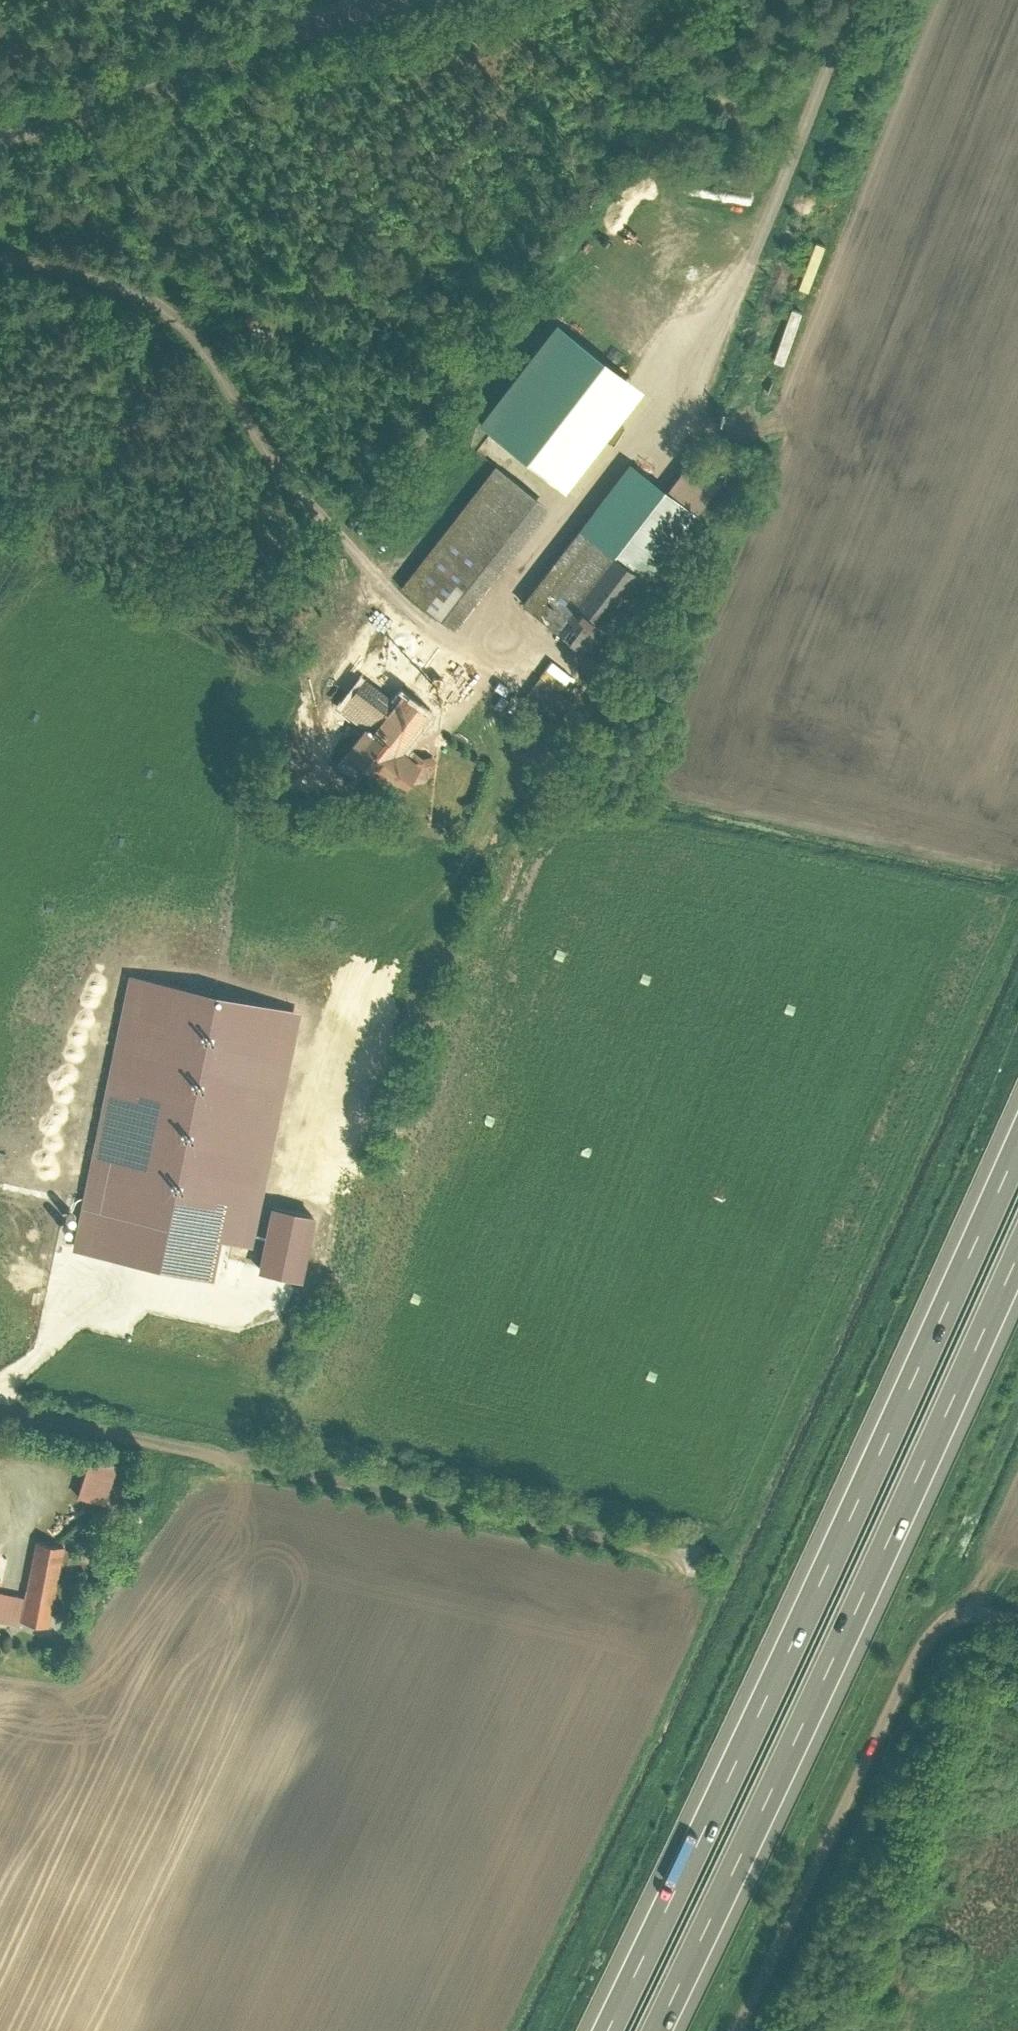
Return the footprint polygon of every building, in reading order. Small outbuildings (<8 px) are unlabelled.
[(707,184),(706,197),(732,198),(732,185),(707,184)] [(795,362),(812,310),(797,305),(780,358),(795,362)] [(556,322),(480,420),(556,479),(632,380),(556,322)] [(709,474),(685,457),(661,489),(685,507),(709,474)] [(624,462),(576,526),(637,571),(685,507),(661,489),(624,462)] [(496,465),(401,578),(452,620),(546,507),(496,465)] [(637,571),(576,526),(521,601),(582,646),(637,571)] [(413,624),(338,725),(407,776),(425,752),(409,741),(466,663),(413,624)] [(530,694),(564,719),(584,692),(550,667),(530,694)] [(304,1013),(128,977),(72,1253),(215,1282),(223,1244),(255,1250),(304,1013)] [(282,1201),(271,1267),(316,1276),(328,1210),(282,1201)] [(109,1460),(87,1455),(79,1493),(101,1498),(109,1460)] [(45,1627),(63,1542),(36,1537),(24,1593),(18,1621),(45,1627)] [(18,1621),(24,1593),(0,1588),(0,1617),(18,1621)]
